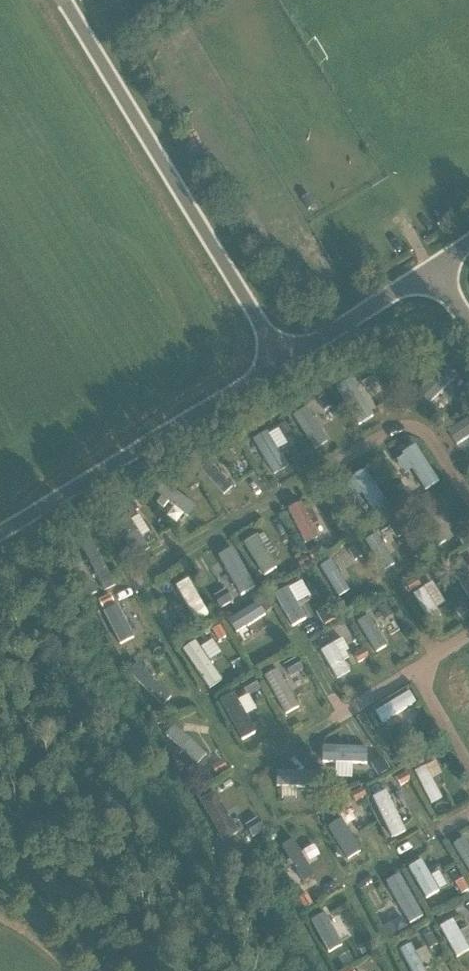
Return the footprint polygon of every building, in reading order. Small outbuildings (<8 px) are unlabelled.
[(302,202),(308,212),(316,207),(310,197),(302,202)] [(429,383),(422,405),(439,410),(446,388),(429,383)] [(365,423),(374,415),(352,389),(343,397),(365,423)] [(311,405),(326,430),(337,423),(321,398),(311,405)] [(315,446),(329,435),(307,406),(293,417),(315,446)] [(284,418),(268,429),(273,436),(289,426),(284,418)] [(467,452),(468,450),(468,427),(456,439),(467,452)] [(265,429),(248,440),(270,474),(287,463),(265,429)] [(415,445),(400,455),(419,483),(434,473),(415,445)] [(224,500),(236,490),(213,465),(201,475),(224,500)] [(344,482),(353,513),(365,509),(357,479),(344,482)] [(306,546),(329,534),(310,499),(287,511),(306,546)] [(244,545),(260,572),(276,563),(260,536),(244,545)] [(364,550),(379,555),(384,542),(369,536),(364,550)] [(360,547),(350,549),(353,566),(364,563),(360,547)] [(84,557),(105,596),(116,591),(95,551),(84,557)] [(332,560),(320,568),(339,598),(351,590),(332,560)] [(468,607),(468,565),(460,567),(468,607)] [(189,620),(203,615),(192,584),(178,589),(189,620)] [(432,585),(416,592),(432,625),(448,617),(432,585)] [(277,597),(287,621),(307,612),(296,588),(277,597)] [(241,640),(269,620),(259,607),(231,627),(241,640)] [(375,652),(384,648),(374,620),(364,623),(375,652)] [(224,627),(213,634),(221,647),(232,640),(224,627)] [(336,683),(359,674),(345,641),(322,651),(336,683)] [(198,644),(182,659),(208,686),(224,671),(198,644)] [(459,668),(468,685),(468,663),(459,668)] [(285,678),(271,684),(286,717),(300,711),(285,678)] [(376,713),(385,727),(418,708),(409,693),(376,713)] [(193,768),(203,758),(177,731),(166,741),(193,768)] [(352,776),(352,782),(376,781),(375,751),(333,753),(334,777),(352,776)] [(430,769),(417,773),(430,812),(443,808),(430,769)] [(402,793),(414,788),(408,774),(396,780),(402,793)] [(282,779),(281,797),(309,798),(310,780),(282,779)] [(386,803),(375,809),(390,840),(402,834),(386,803)] [(351,866),(364,859),(343,820),(330,826),(351,866)] [(468,847),(456,853),(468,879),(468,848),(468,847)] [(298,855),(286,863),(308,899),(321,892),(298,855)] [(421,867),(410,872),(424,907),(435,902),(421,867)] [(455,889),(463,903),(468,900),(468,889),(465,883),(455,889)] [(334,966),(349,957),(329,925),(315,934),(334,966)] [(461,939),(454,926),(440,933),(459,969),(468,964),(468,953),(468,952),(468,935),(461,939)] [(408,970),(422,970),(414,951),(402,956),(408,970)]
